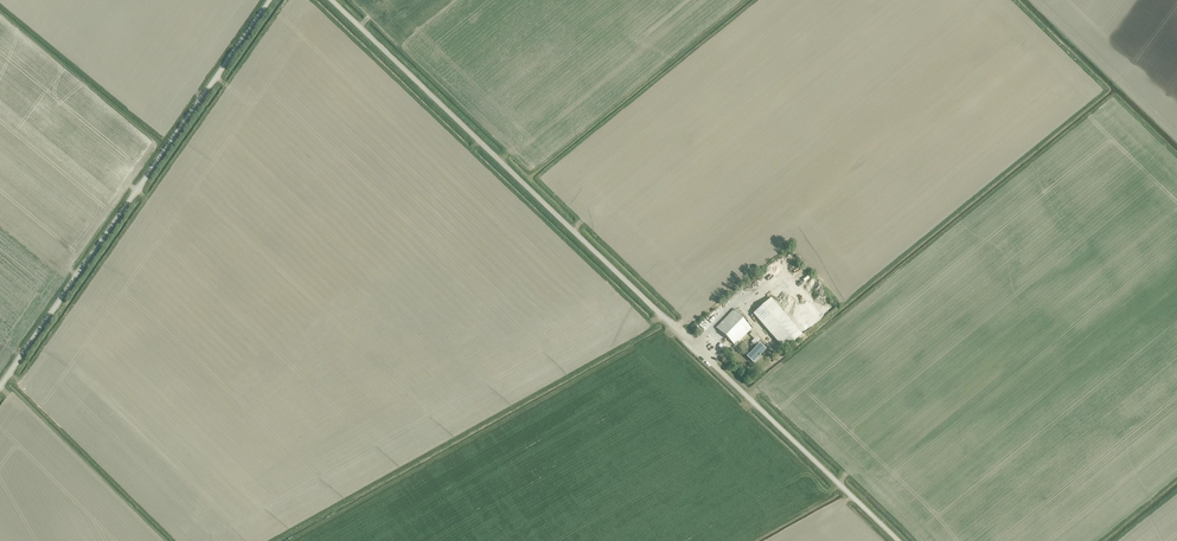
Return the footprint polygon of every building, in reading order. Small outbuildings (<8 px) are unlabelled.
[(753,314),(784,350),(802,334),(771,299),(753,314)] [(716,328),(735,346),(752,329),(733,311),(716,328)] [(754,351),(759,356),(765,350),(757,342),(760,340),(752,332),(747,338),(757,348),(754,351)] [(722,348),(726,345),(719,336),(715,339),(722,348)] [(753,363),(759,356),(754,351),(750,355),(748,352),(745,355),(748,358),(753,363)]
